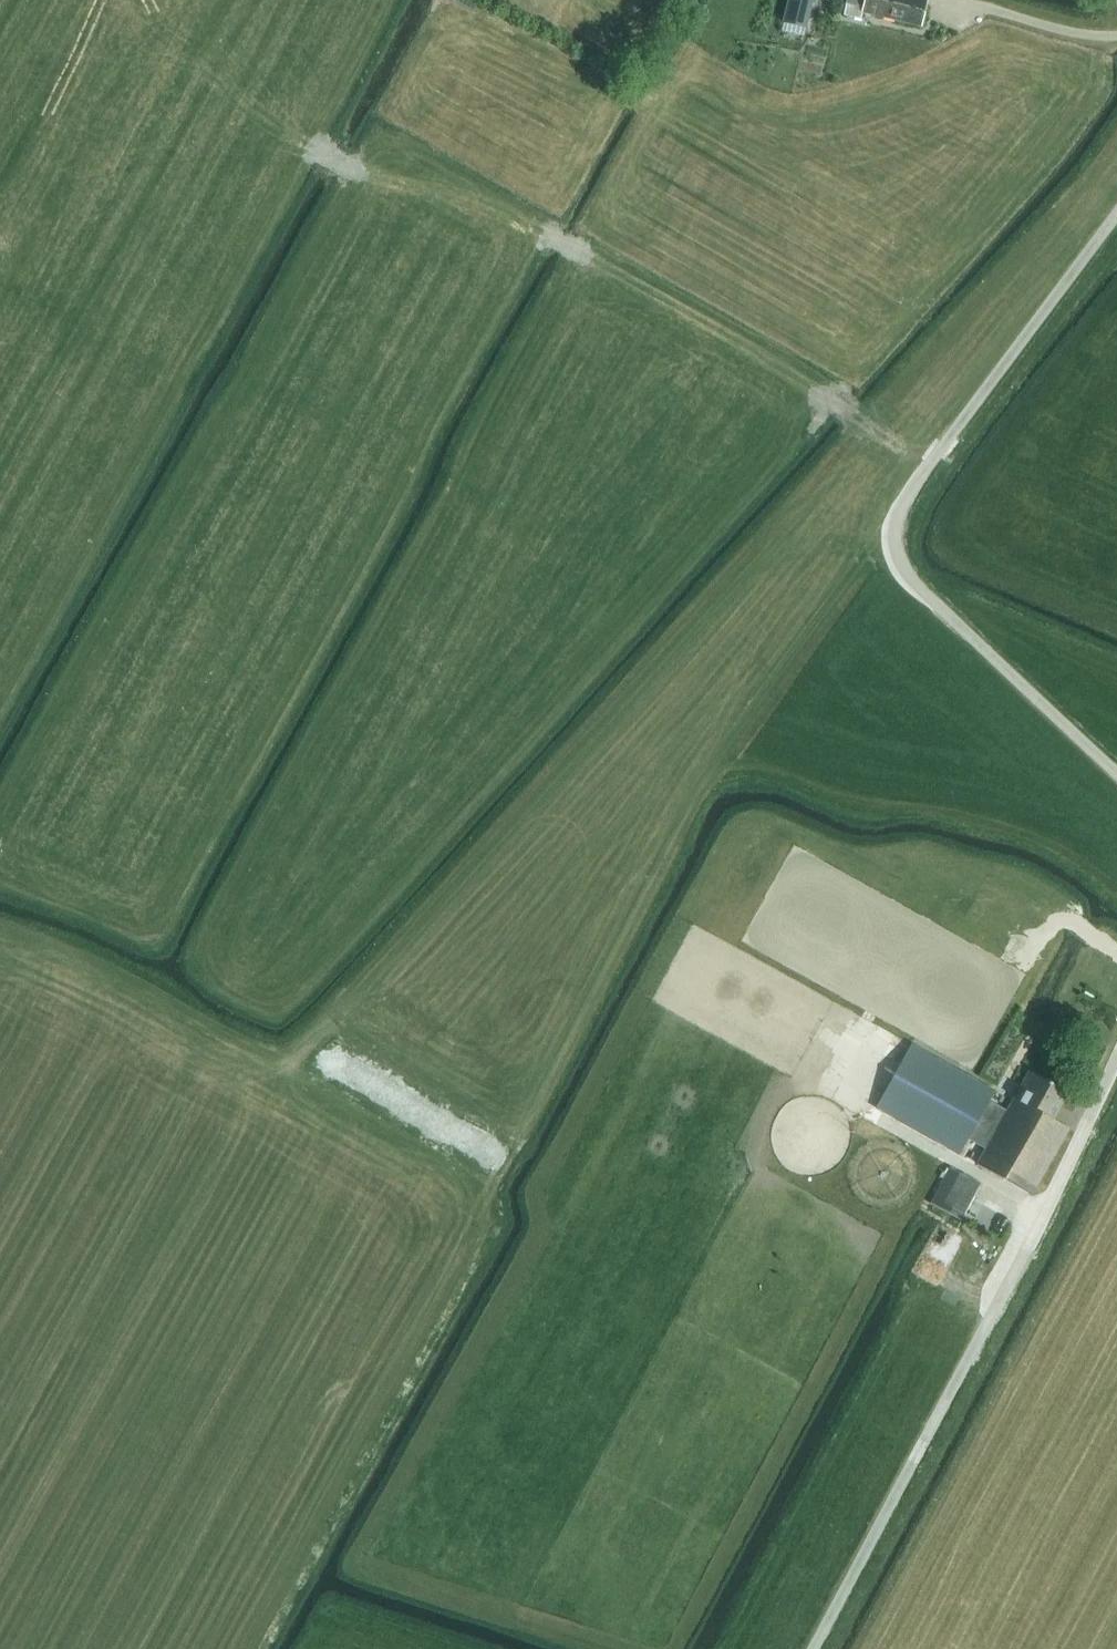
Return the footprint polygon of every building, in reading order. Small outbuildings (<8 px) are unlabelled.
[(784,22),(806,27),(812,0),(789,0),(784,22)] [(825,12),(832,14),(835,0),(828,0),(825,12)] [(862,12),(922,27),(928,0),(848,0),(844,15),(861,19),(862,12)] [(994,1091),(912,1045),(877,1108),(959,1154),(967,1138),(986,1149),(978,1165),(1031,1195),(1069,1128),(1053,1119),(1068,1093),(1030,1072),(1007,1111),(989,1101),(994,1091)] [(961,1171),(944,1200),(939,1208),(960,1220),(981,1182),(961,1171)]
